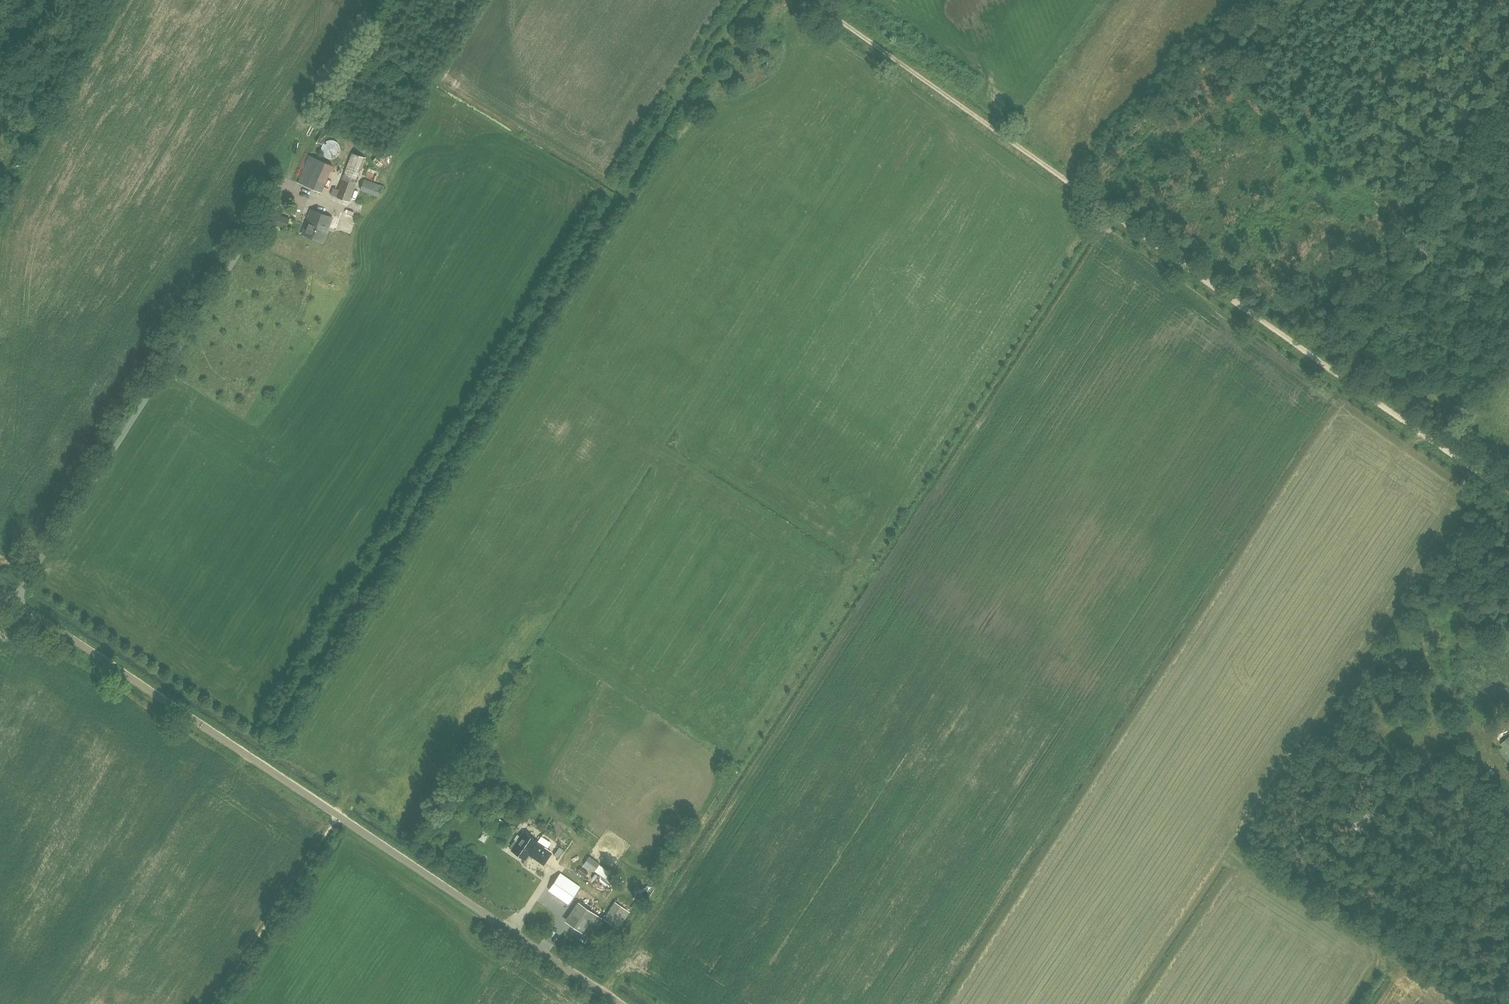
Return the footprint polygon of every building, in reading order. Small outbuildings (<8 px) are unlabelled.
[(340,151),(340,149),(340,148),(340,146),(339,144),(338,143),(337,142),(336,141),(334,140),(332,140),(331,140),(329,140),(327,140),(326,141),(325,142),(323,143),(322,144),(322,146),(321,148),(321,149),(321,151),(322,152),(322,154),(323,155),(325,157),(326,157),(327,158),(329,159),(331,159),(332,159),(334,158),(336,157),(337,157),(338,155),(339,154),(340,152),(340,151)] [(349,202),(366,158),(352,153),(338,190),(333,188),(331,195),(349,202)] [(304,185),(316,158),(310,155),(298,182),(304,185)] [(327,162),(316,158),(304,185),(316,190),(327,162)] [(379,197),(383,186),(364,179),(360,190),(379,197)] [(323,242),(332,217),(311,209),(302,234),(323,242)] [(286,229),(290,218),(277,213),(272,223),(286,229)] [(253,224),(253,223),(246,219),(237,235),(243,240),(253,224)] [(1500,744),(1503,747),(1499,750),(1508,761),(1508,760),(1508,737),(1500,744)] [(515,840),(511,846),(513,848),(512,850),(525,859),(530,853),(532,854),(531,855),(544,864),(551,853),(536,843),(537,841),(524,832),(517,842),(515,840)] [(568,903),(580,887),(561,873),(549,890),(568,903)] [(577,901),(568,915),(571,918),(568,922),(589,937),(602,919),(577,901)]
